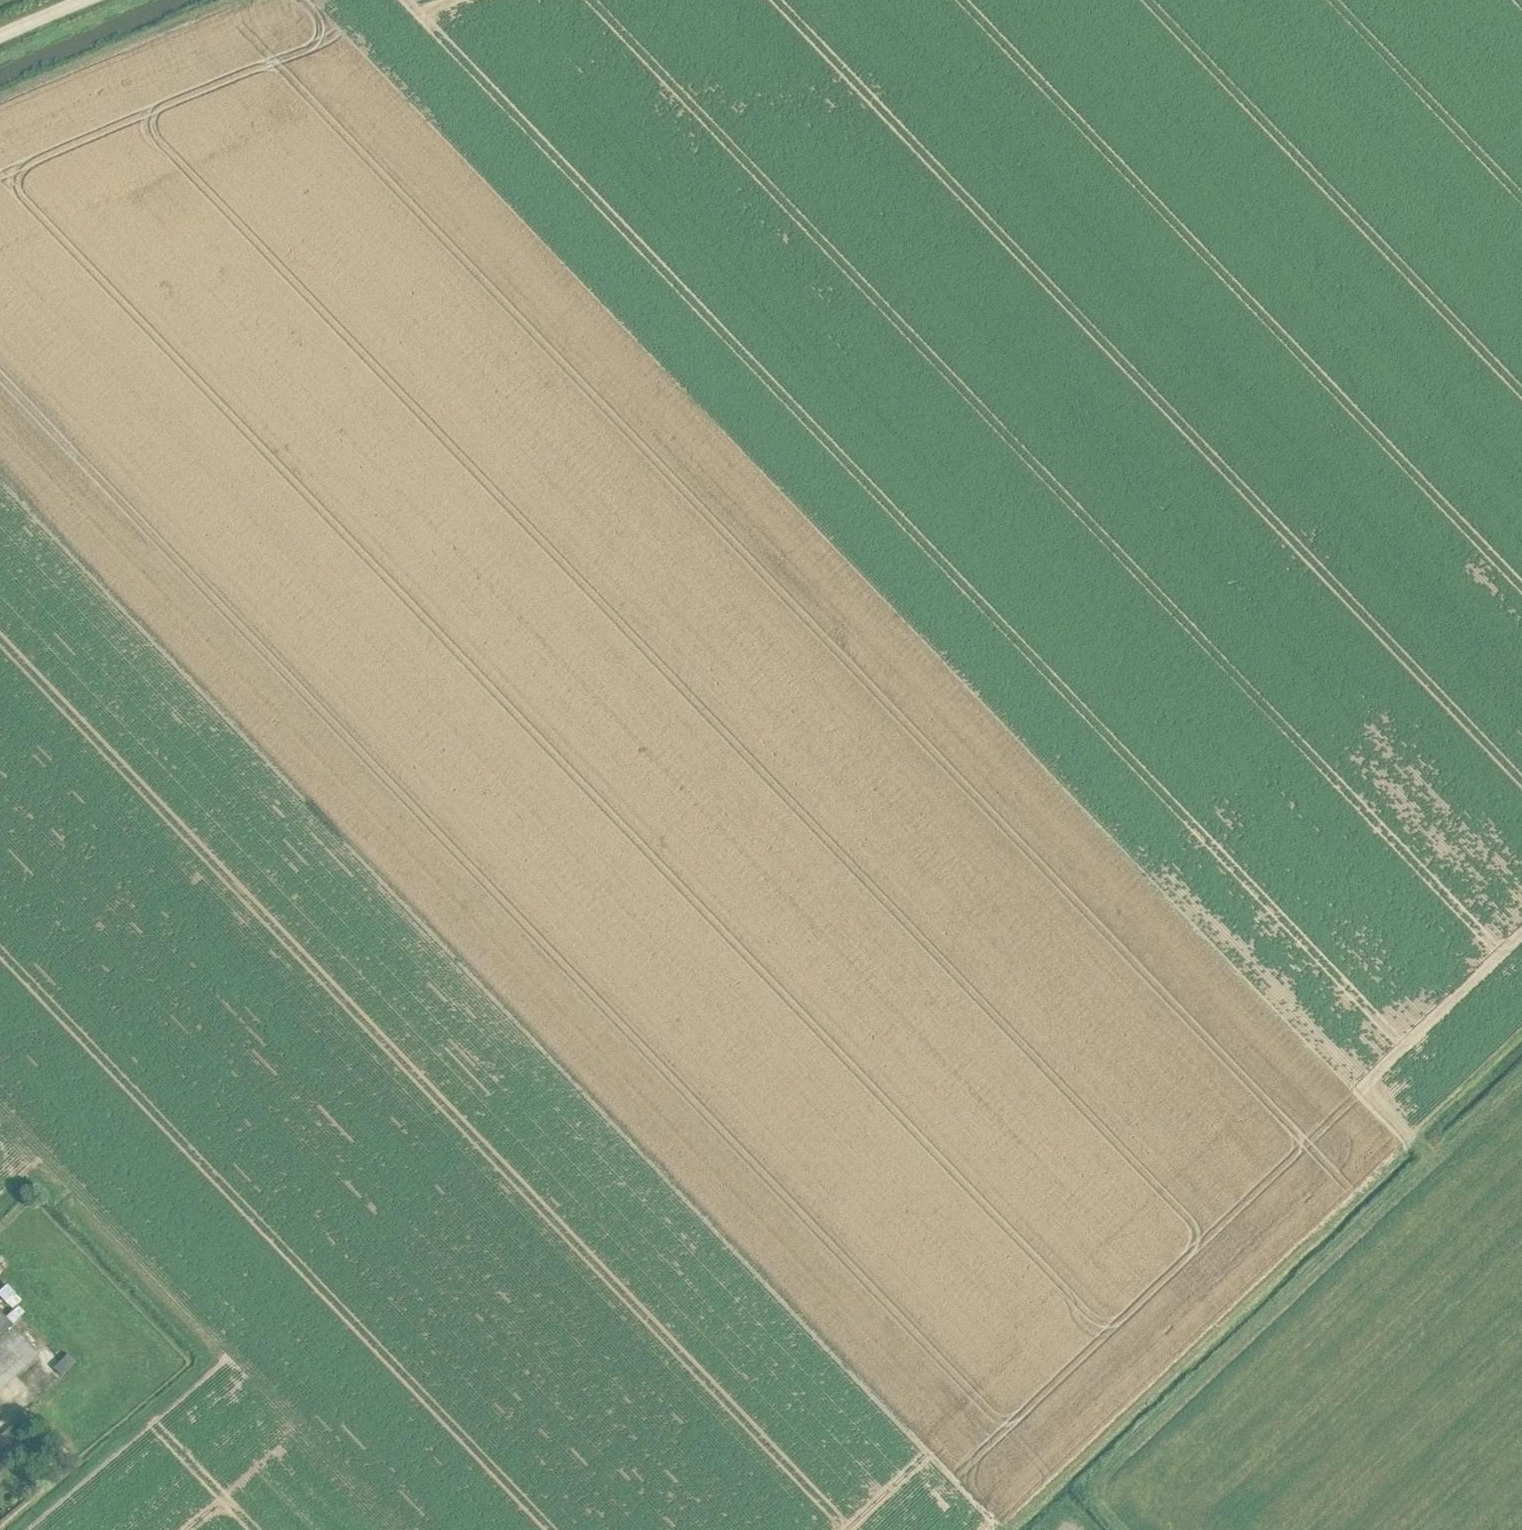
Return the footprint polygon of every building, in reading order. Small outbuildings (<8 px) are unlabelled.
[(5,1315),(22,1300),(12,1289),(13,1288),(7,1281),(0,1288),(0,1391),(40,1352),(13,1324),(26,1312),(19,1305),(7,1317),(5,1315)] [(62,1375),(76,1361),(68,1353),(54,1367),(62,1375)]
